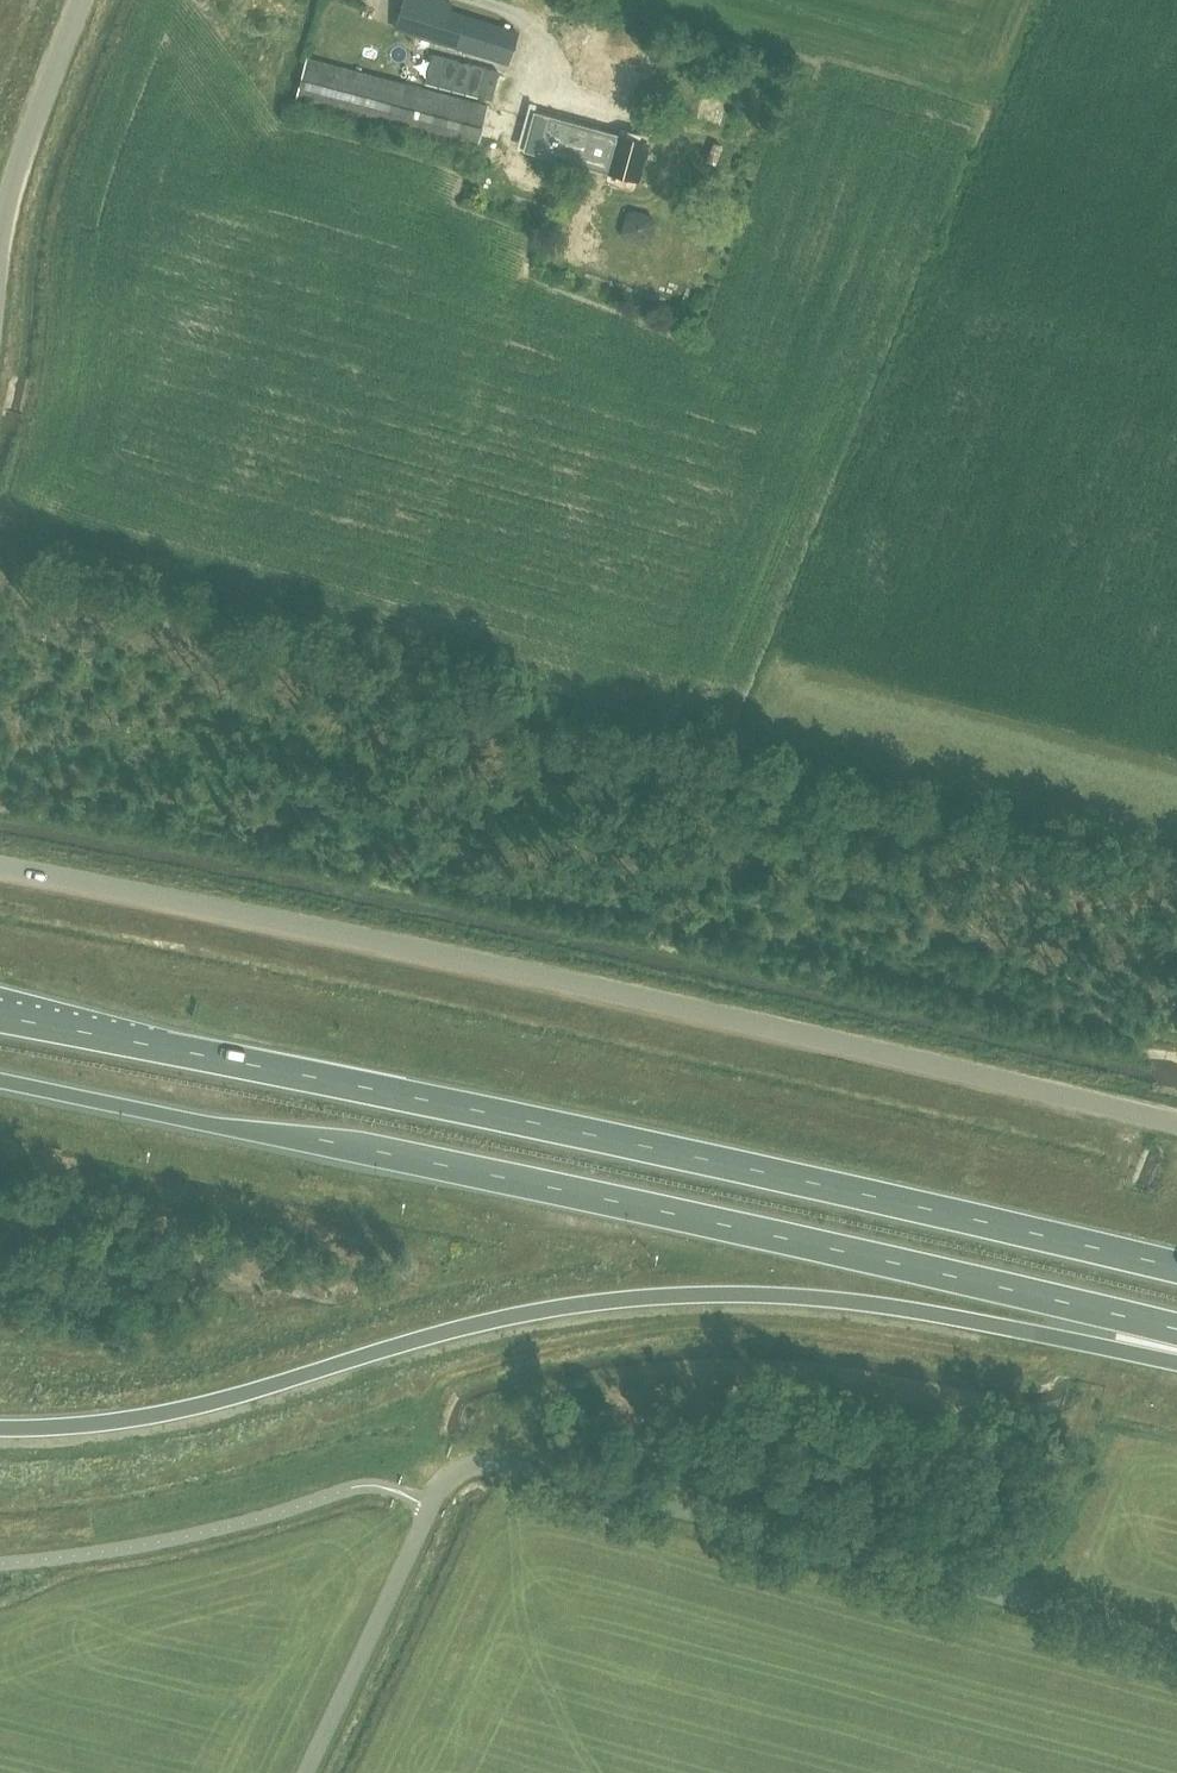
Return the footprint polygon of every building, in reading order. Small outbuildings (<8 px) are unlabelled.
[(450,8),(451,2),(444,0),(405,0),(396,27),(418,35),(509,64),(520,30),(450,8)] [(435,89),(421,141),(476,155),(490,104),(435,89)] [(563,126),(563,124),(535,117),(526,148),(555,155),(557,148),(612,162),(610,170),(637,177),(645,144),(619,137),(617,141),(563,126)]
